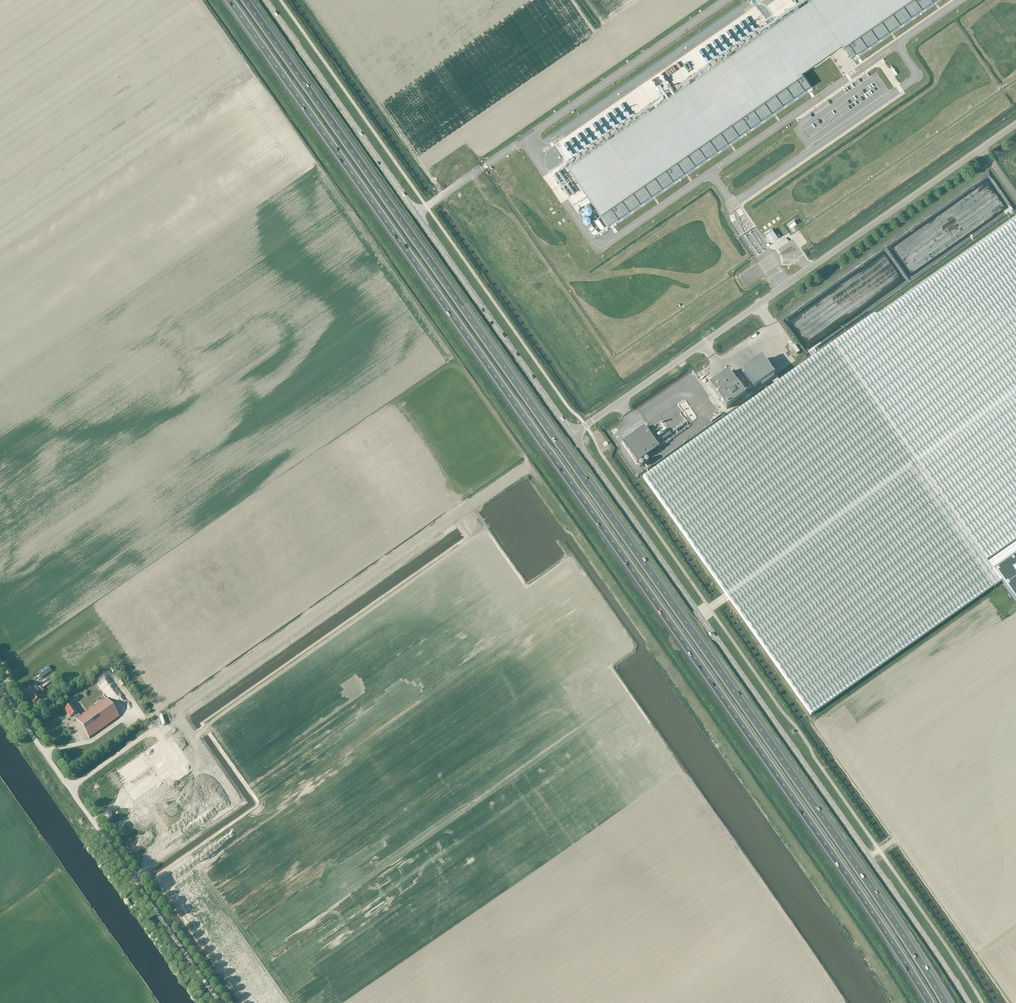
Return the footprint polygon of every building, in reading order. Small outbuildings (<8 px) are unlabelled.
[(567,165),(600,212),(802,72),(801,71),(841,43),(843,45),(907,0),(806,0),(567,165)] [(986,561),(1015,540),(1015,215),(643,478),(810,715),(1001,581),(1015,602),(1015,543),(988,563),(986,561)] [(767,234),(772,243),(780,237),(774,229),(767,234)] [(783,257),(793,250),(791,248),(782,255),(783,257)] [(733,259),(736,266),(743,263),(740,256),(733,259)] [(797,354),(800,352),(794,345),(791,347),(797,354)] [(763,359),(743,374),(751,385),(749,386),(752,391),(775,376),(763,359)] [(729,372),(710,385),(726,409),(745,396),(729,372)] [(645,427),(622,443),(636,464),(659,448),(645,427)] [(26,691),(30,697),(37,693),(33,687),(26,691)] [(37,693),(30,697),(34,703),(40,698),(37,693)] [(76,718),(89,738),(119,717),(106,698),(80,715),(78,712),(72,704),(65,709),(70,718),(74,715),(76,718)] [(130,764),(116,773),(118,775),(143,758),(140,755),(132,761),(134,764),(131,765),(130,764)] [(141,806),(133,809),(137,820),(146,816),(141,806)]
